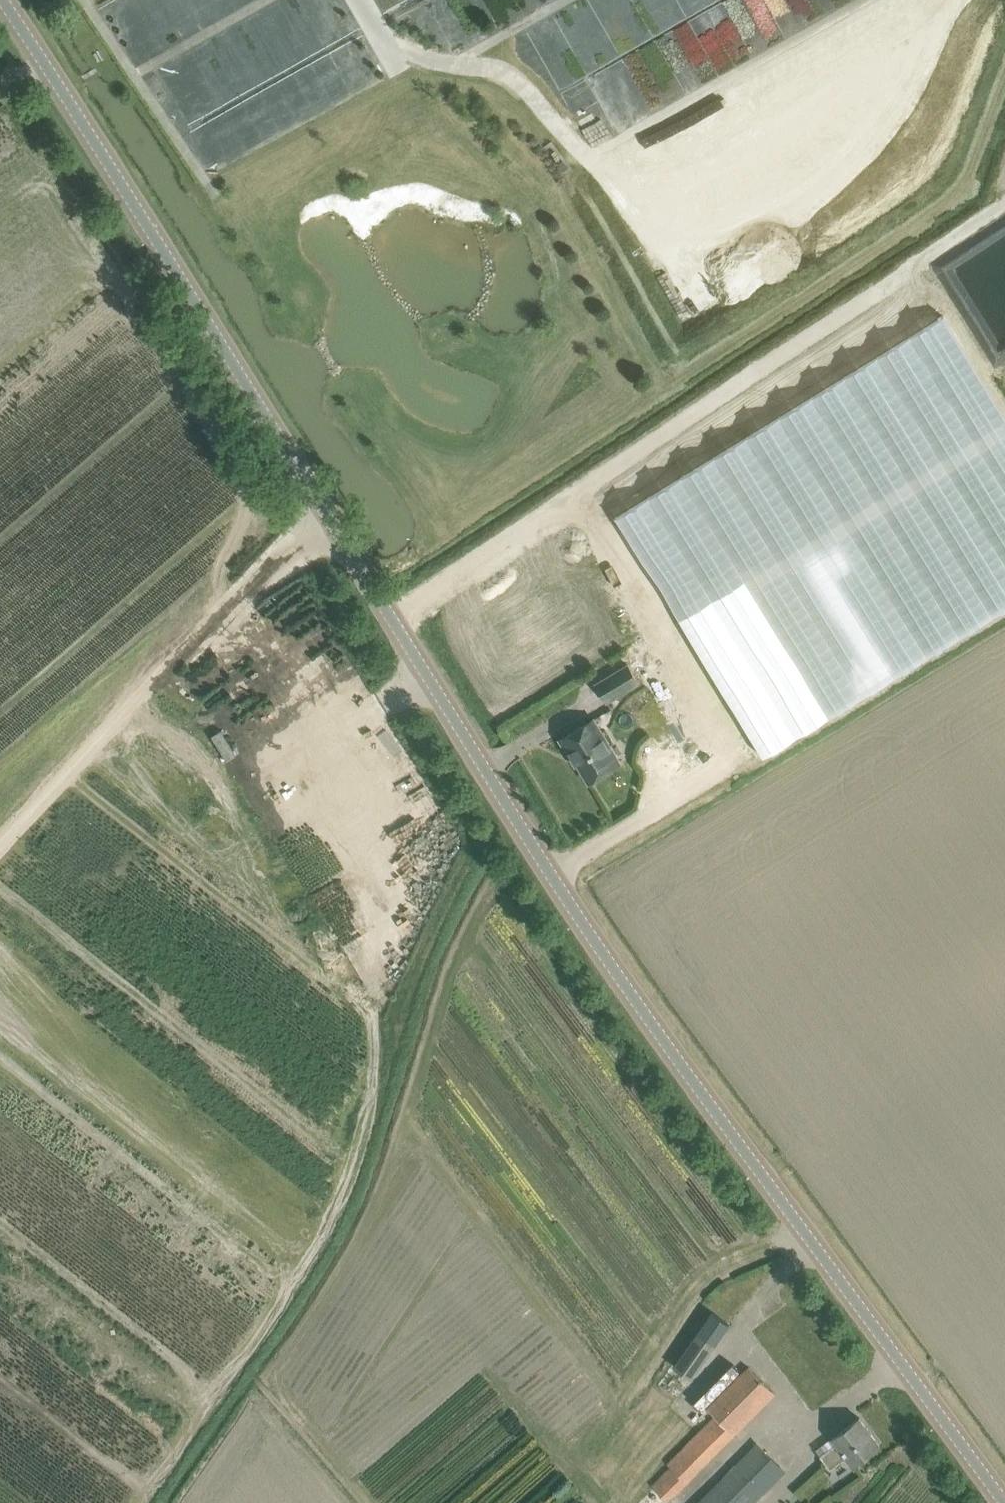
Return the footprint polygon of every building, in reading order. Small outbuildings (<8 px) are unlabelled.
[(766,759),(830,720),(1004,614),(1004,404),(951,315),(619,517),(766,759)] [(629,664),(595,684),(606,702),(640,682),(629,664)] [(572,754),(589,783),(621,763),(594,719),(560,739),(569,756),(572,754)] [(683,1377),(699,1389),(738,1342),(722,1329),(683,1377)] [(715,1416),(668,1464),(671,1467),(652,1486),(667,1501),(774,1392),(748,1367),(707,1408),(715,1416)] [(820,1456),(830,1469),(846,1457),(852,1465),(879,1445),(859,1418),(832,1438),(836,1444),(820,1456)] [(784,1471),(757,1443),(698,1502),(752,1502),(784,1471)]
